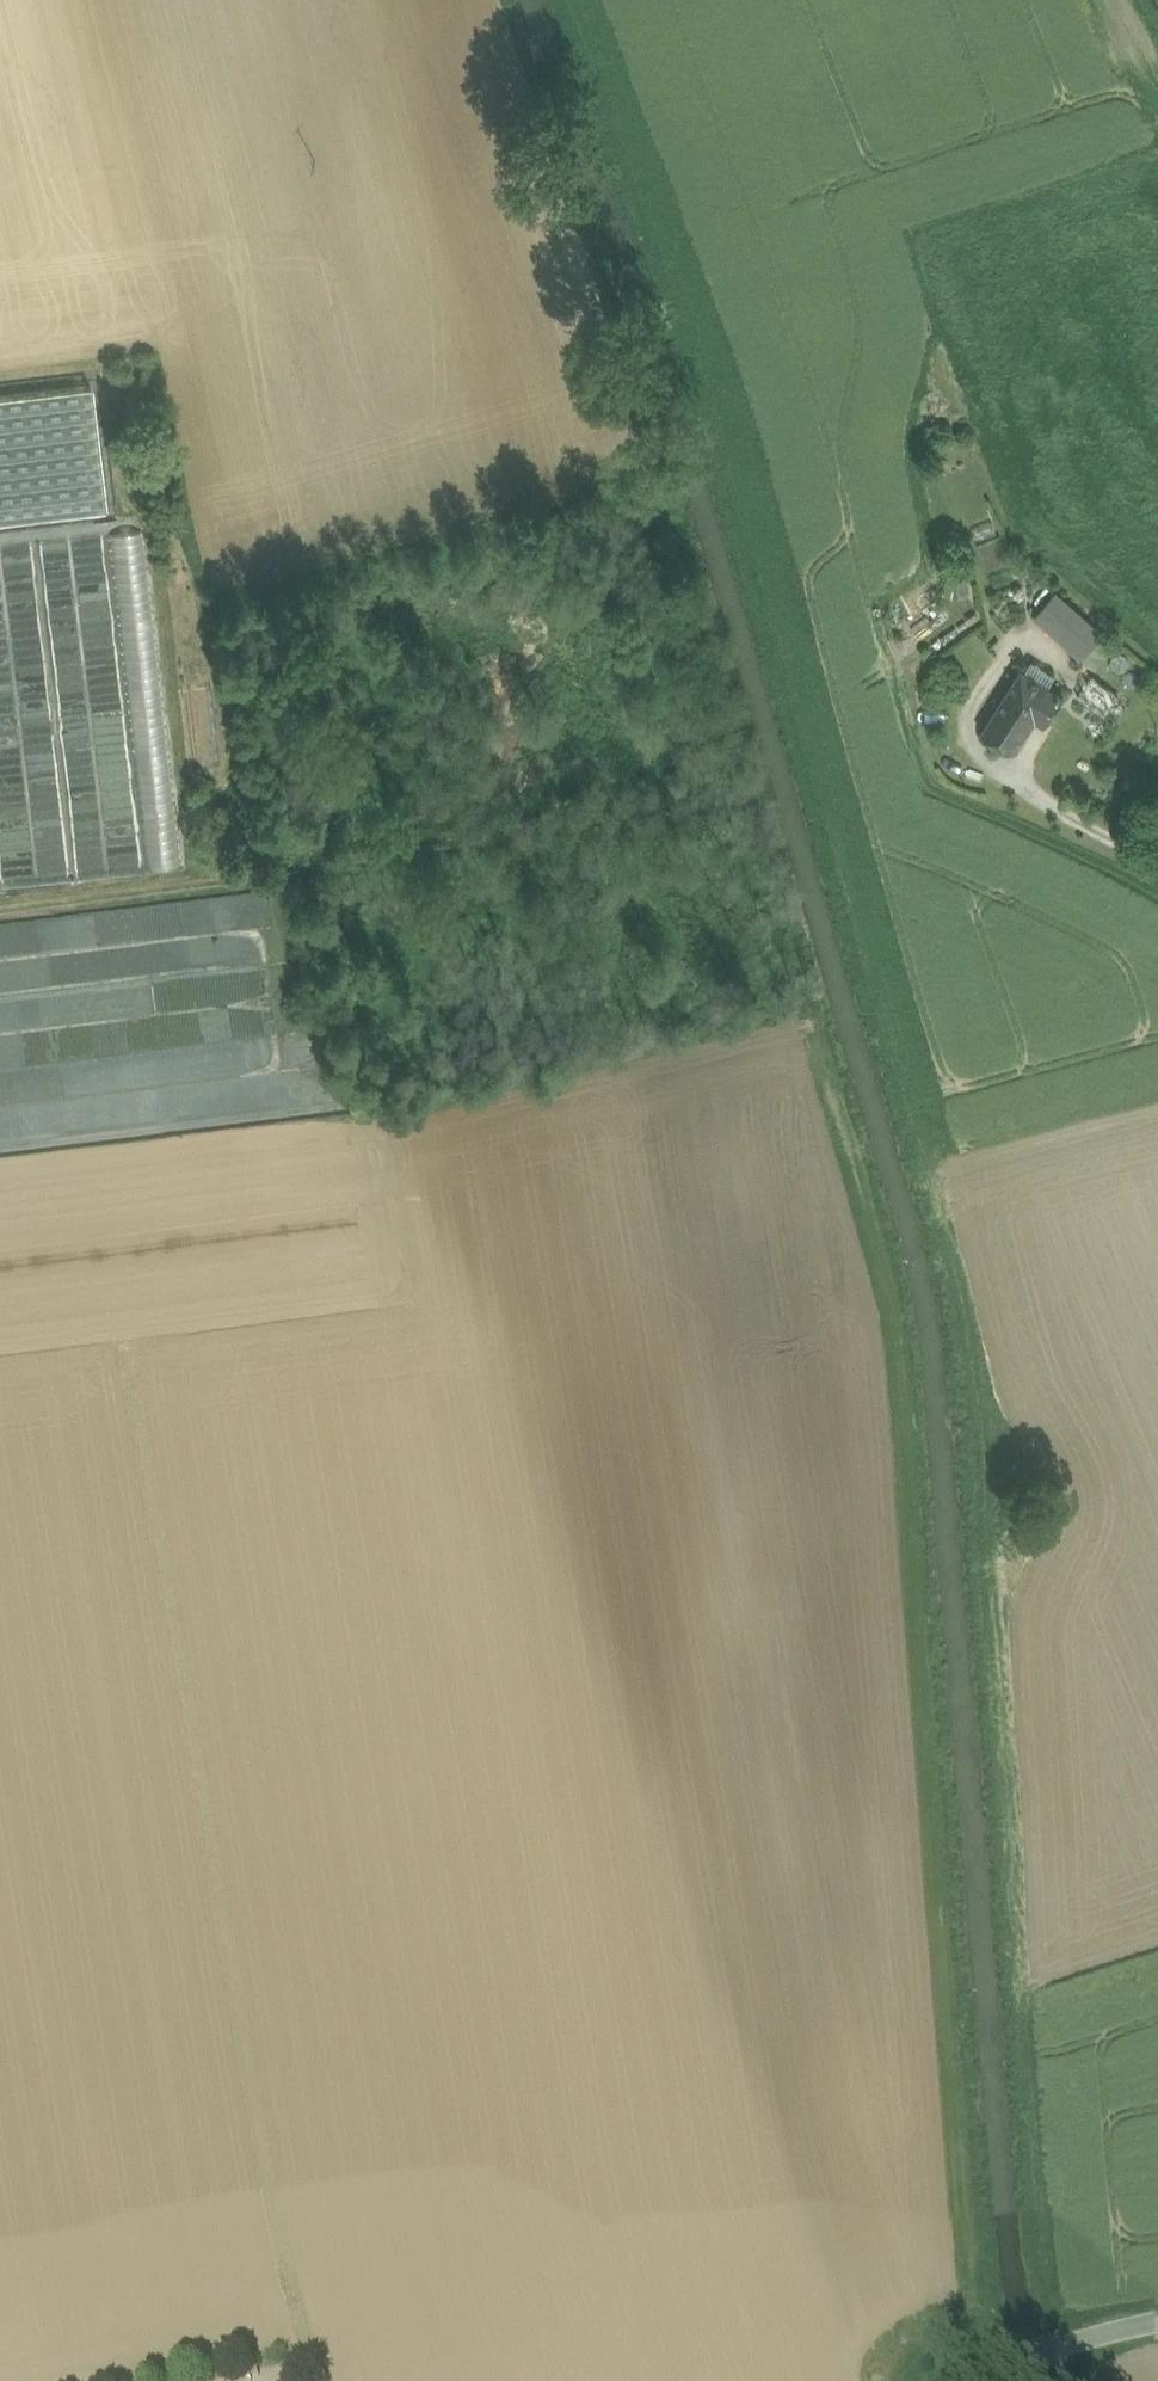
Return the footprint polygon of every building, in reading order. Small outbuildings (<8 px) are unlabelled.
[(148,643),(154,643),(146,529),(116,531),(123,636),(148,634),(148,643)] [(1103,633),(1055,591),(1032,616),(1081,659),(1103,633)] [(1062,694),(1022,668),(982,731),(1012,750),(1035,714),(1046,721),(1062,694)]
